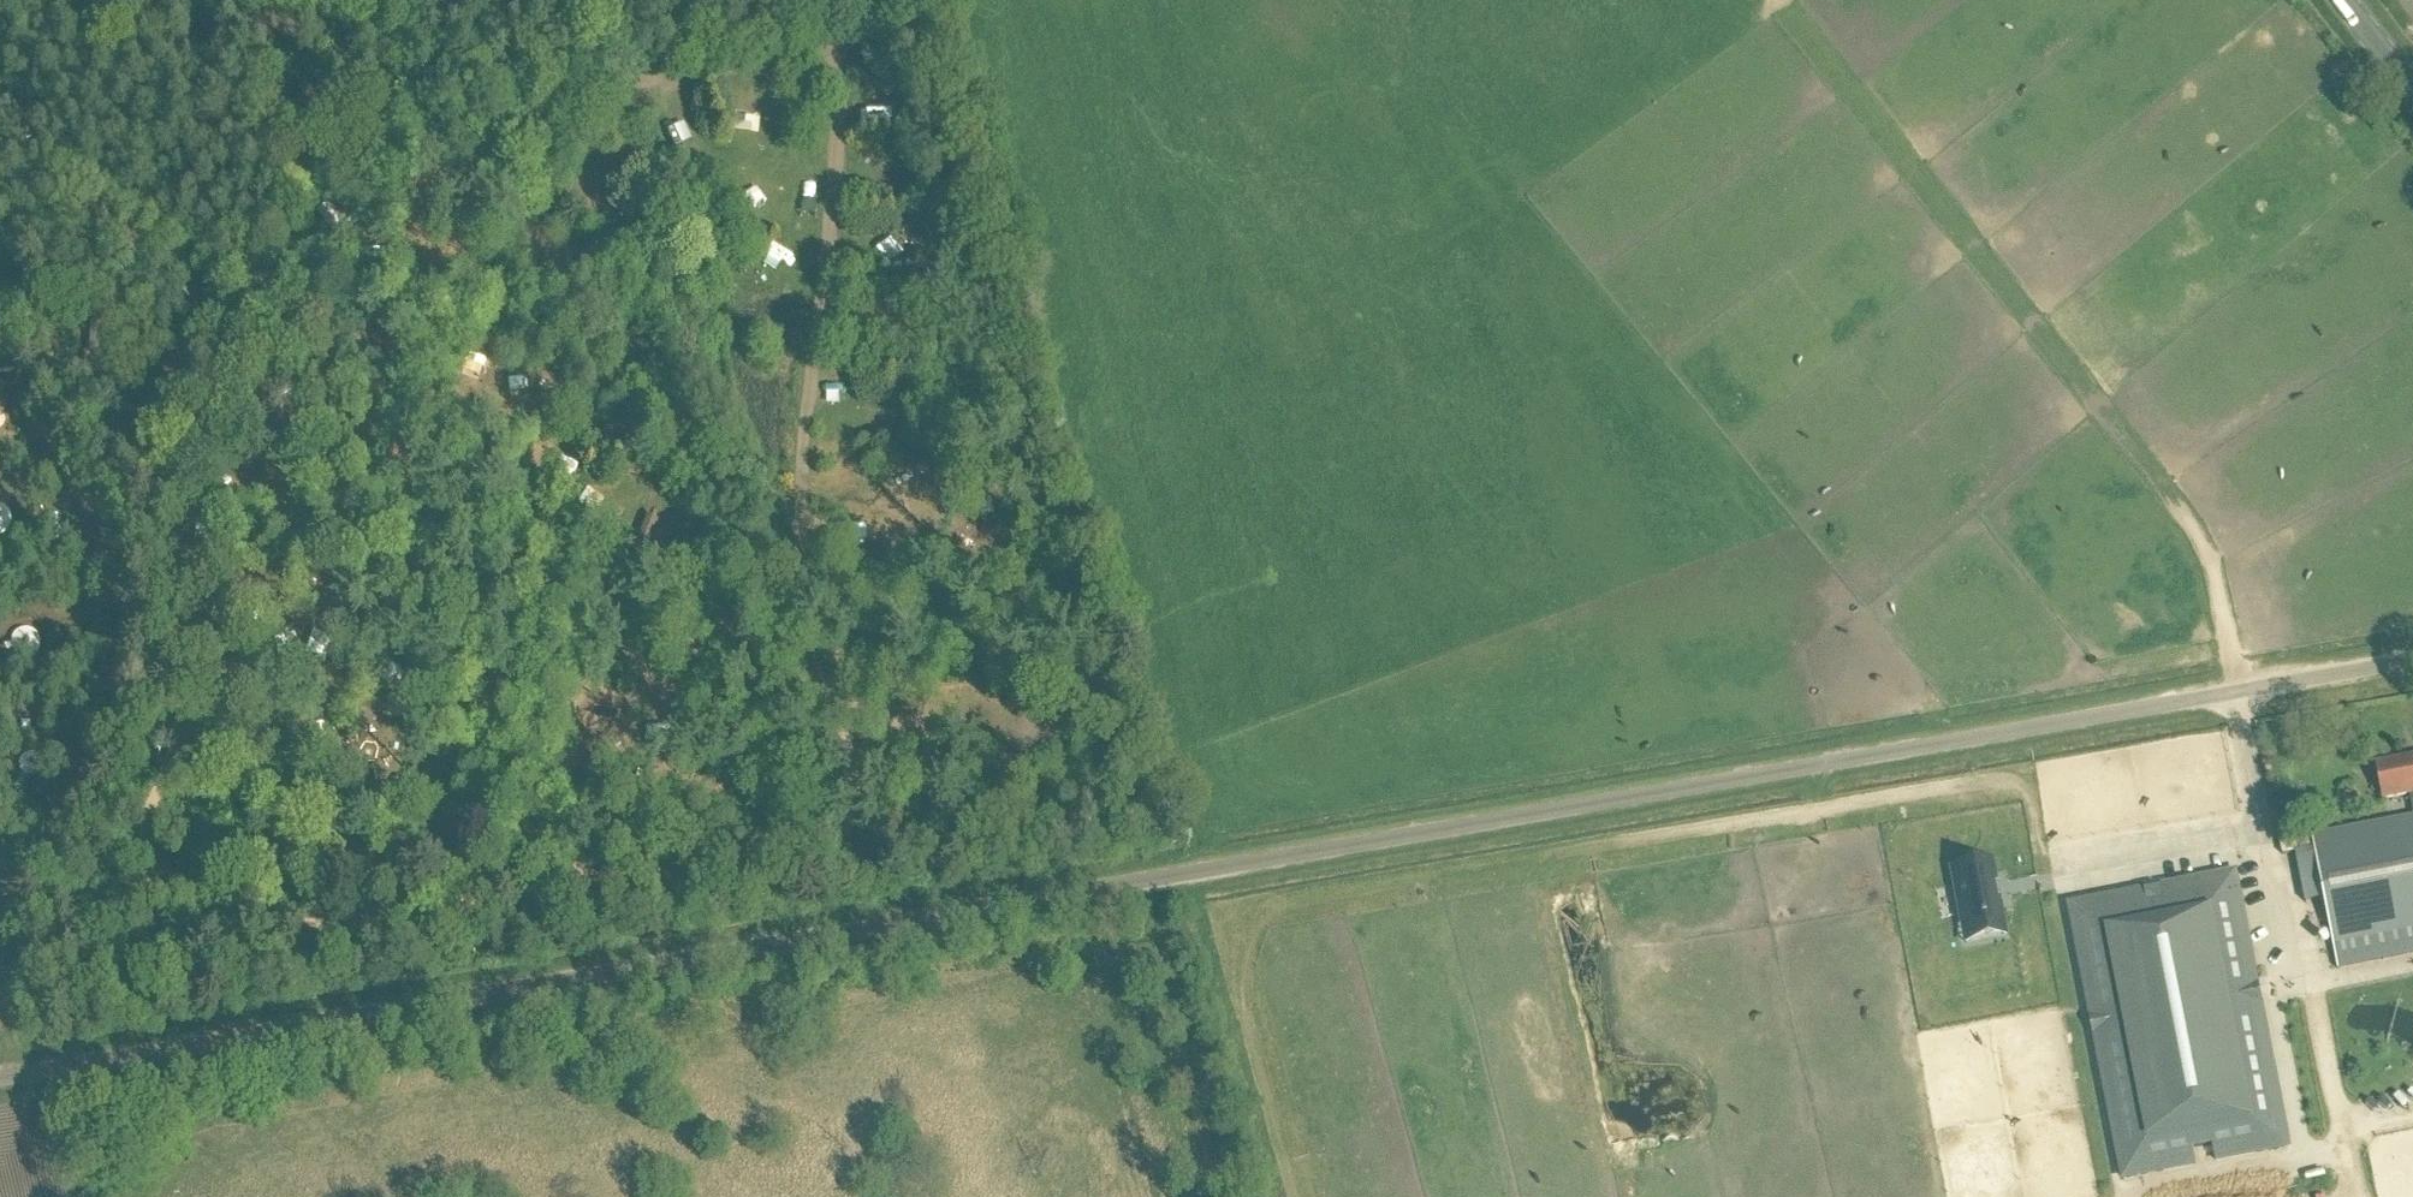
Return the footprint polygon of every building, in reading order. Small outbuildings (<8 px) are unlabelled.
[(90,324),(88,355),(84,355),(83,367),(101,368),(102,355),(99,355),(101,325),(90,324)] [(2377,766),(2384,802),(2411,796),(2412,805),(2412,759),(2377,766)] [(2412,955),(2412,820),(2315,839),(2339,969),(2412,955)] [(1962,927),(1999,920),(1989,864),(1951,871),(1962,927)] [(2070,907),(2124,1181),(2196,1166),(2193,1151),(2213,1147),(2216,1163),(2289,1148),(2235,875),(2070,907)] [(2308,922),(2324,918),(2316,883),(2301,887),(2308,922)]
